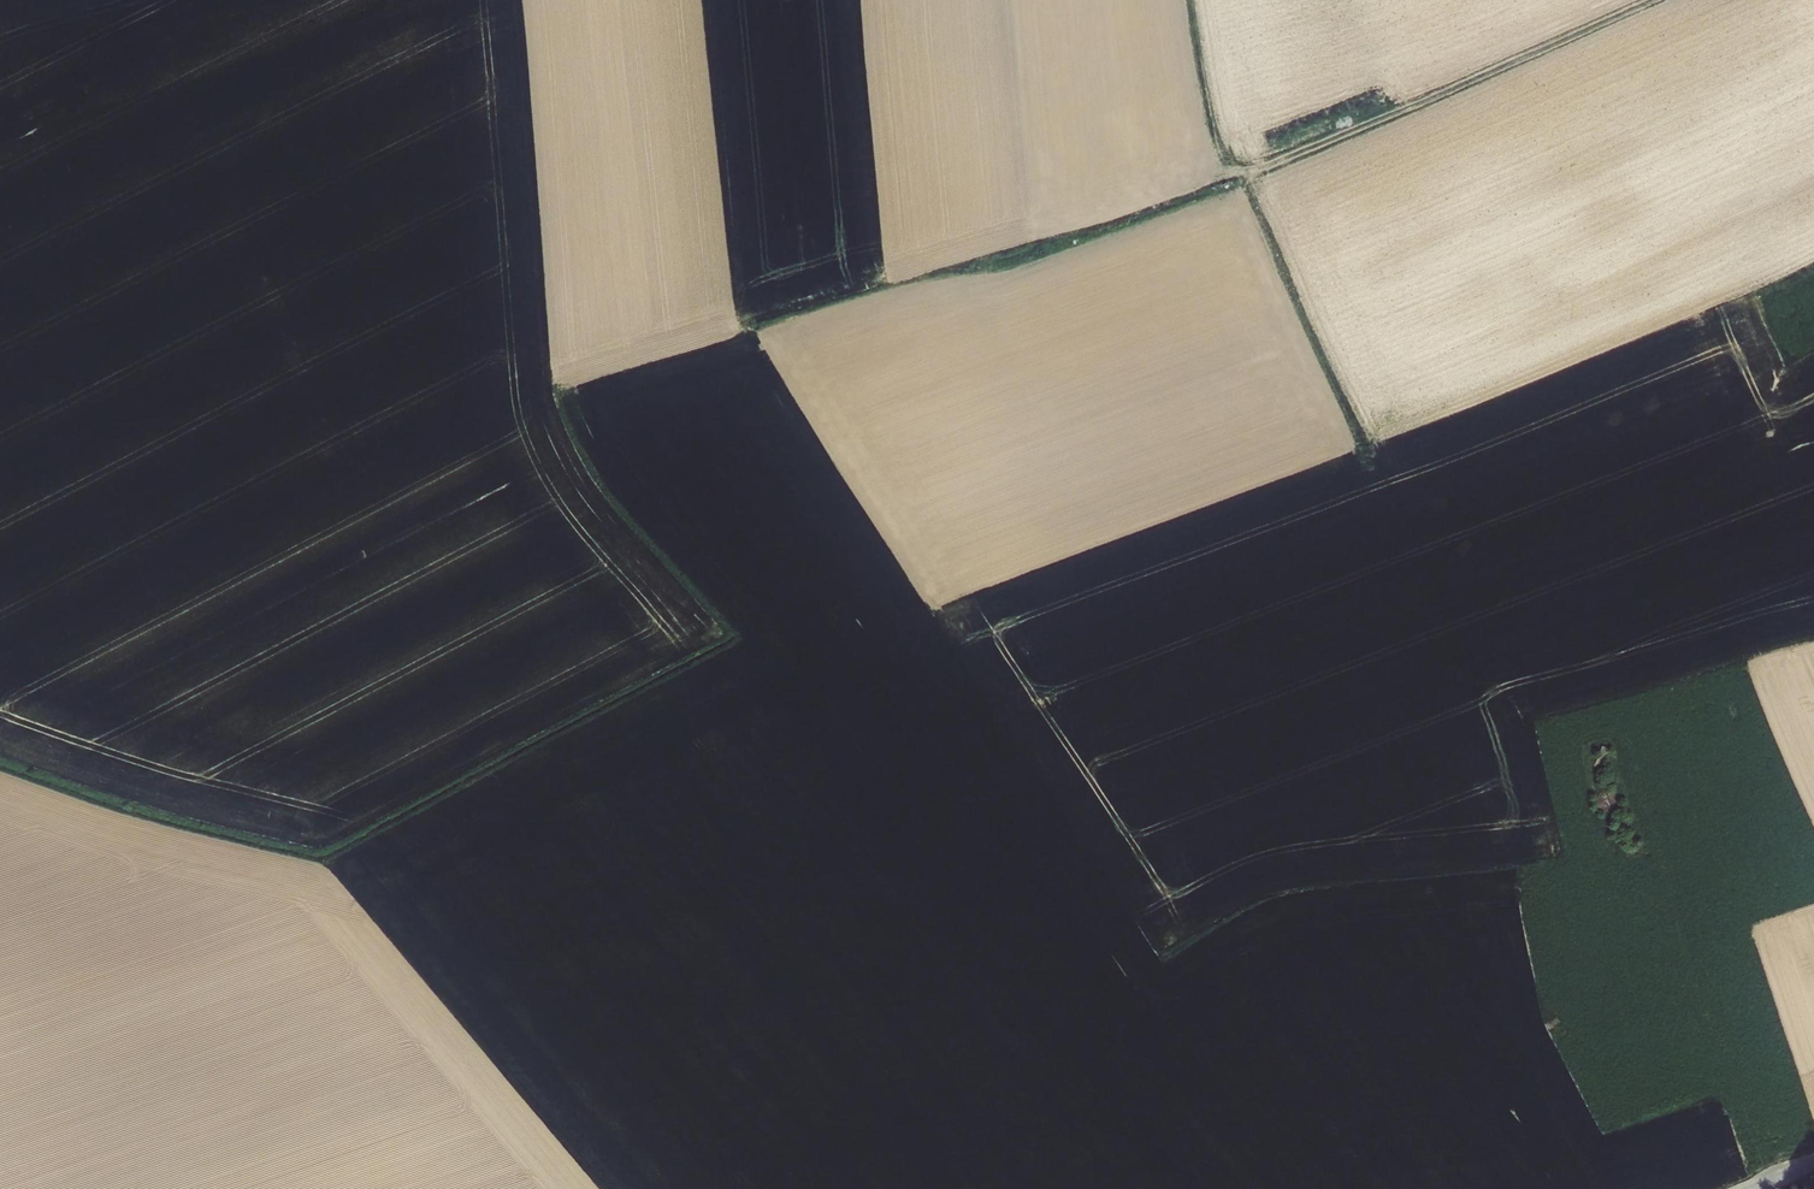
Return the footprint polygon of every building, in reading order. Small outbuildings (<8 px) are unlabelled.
[(1614,789),(1592,800),(1601,816),(1622,805),(1614,789)]
